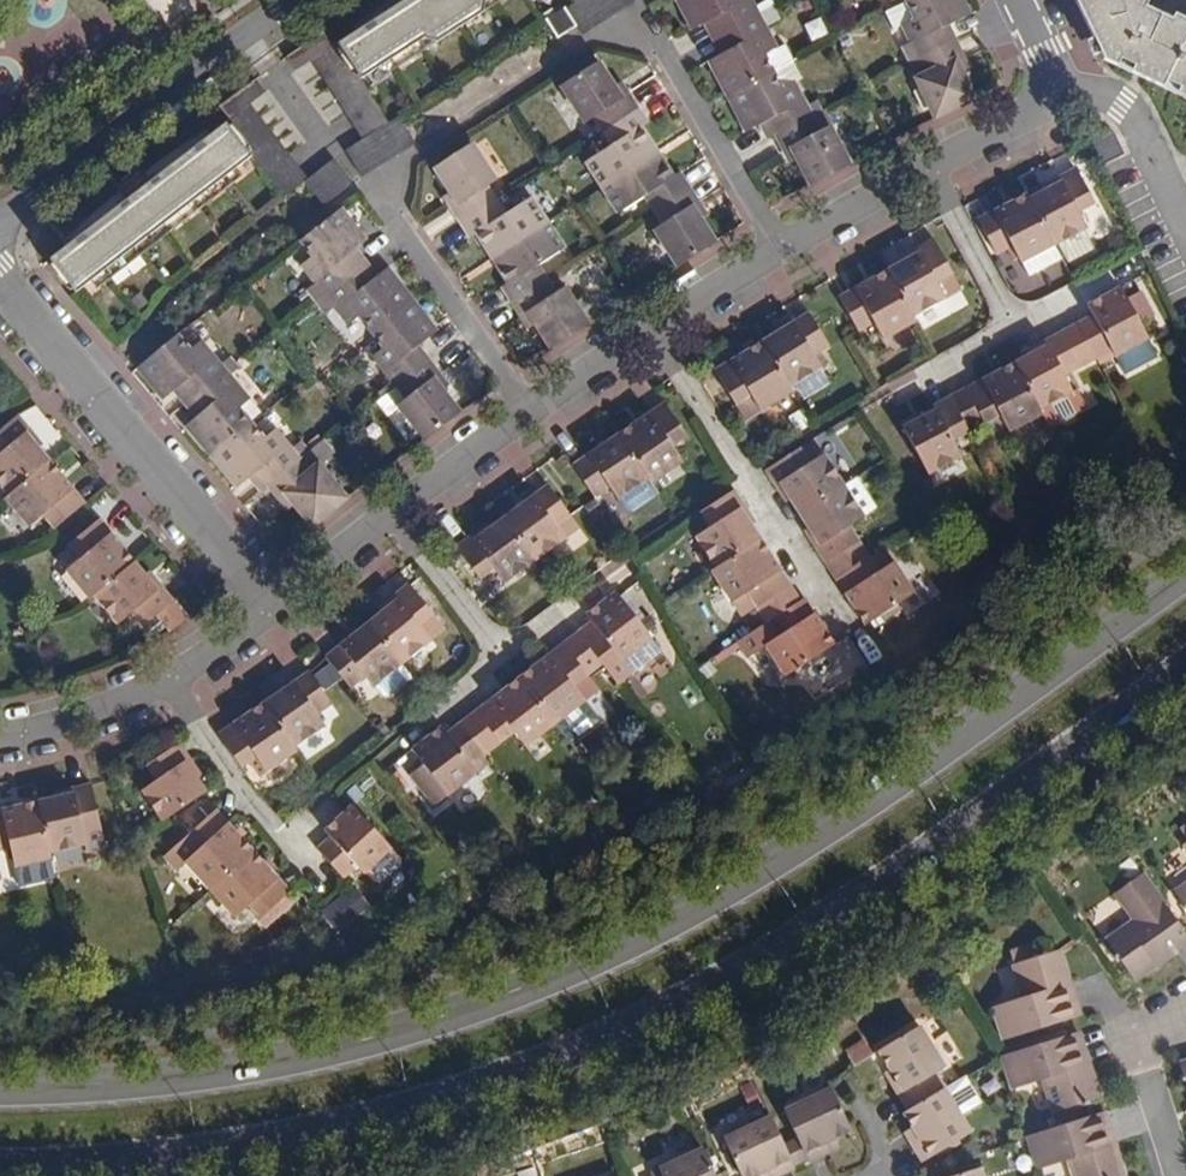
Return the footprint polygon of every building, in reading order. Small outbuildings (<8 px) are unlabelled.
[(340,44),(338,43),(333,47),(324,33),(285,60),(295,73),(310,63),(361,141),(344,152),(362,179),(414,145),(398,119),(389,124),(361,81),(422,41),(437,46),(483,16),(485,1),(486,0),(408,0),(340,44)] [(576,4),(547,24),(558,40),(577,29),(582,36),(636,1),(635,0),(574,0),(576,4)] [(799,160),(813,187),(850,168),(831,131),(822,136),(794,83),(783,90),(765,56),(777,50),(759,17),(749,0),(679,0),(695,31),(704,26),(716,19),(725,35),(732,51),(721,56),(711,61),(749,133),(761,126),(770,122),(779,138),(787,153),(793,149),(799,160)] [(916,18),(902,24),(920,60),(928,74),(917,79),(937,119),(975,100),(962,74),(956,62),(963,58),(948,27),(969,16),(961,0),(907,0),(916,18)] [(1103,60),(1118,67),(1122,58),(1137,65),(1160,15),(1144,8),(1148,0),(1074,0),(1103,60)] [(776,8),(759,17),(777,50),(794,41),(776,8)] [(1160,15),(1137,65),(1133,74),(1148,81),(1175,22),(1160,15)] [(1177,17),(1175,22),(1148,81),(1163,88),(1167,78),(1185,87),(1185,21),(1177,17)] [(713,41),(725,35),(716,19),(704,26),(713,41)] [(732,51),(725,35),(713,41),(721,56),(732,51)] [(956,62),(962,74),(969,70),(963,58),(956,62)] [(1133,74),(1137,65),(1122,58),(1118,67),(1133,74)] [(928,74),(920,60),(909,67),(917,79),(928,74)] [(716,245),(699,220),(692,208),(699,204),(679,174),(673,179),(641,129),(648,124),(629,95),(622,99),(615,88),(599,63),(561,88),(586,126),(595,120),(612,147),(585,164),(618,215),(645,198),(663,226),(655,232),(679,270),(716,245)] [(1185,99),(1185,87),(1167,78),(1163,88),(1185,99)] [(254,82),(218,108),(228,120),(223,123),(225,125),(156,181),(151,176),(115,204),(118,209),(50,263),(77,295),(250,157),(281,199),(304,182),(323,208),(352,185),(332,160),(307,179),(250,105),(263,95),(254,82)] [(629,95),(622,85),(615,88),(622,99),(629,95)] [(770,122),(761,126),(769,143),(779,138),(770,122)] [(529,314),(536,325),(552,349),(588,327),(565,290),(555,296),(537,269),(563,251),(531,200),(505,217),(487,190),(496,184),(471,146),(435,168),(452,193),(460,204),(452,209),(472,239),(478,235),(510,284),(504,288),(523,318),(529,314)] [(793,149),(787,153),(792,164),(799,160),(793,149)] [(1027,197),(1052,244),(1104,217),(1078,165),(1058,176),(1060,180),(1027,197)] [(1018,262),(1052,244),(1027,197),(1024,192),(975,217),(994,254),(1009,246),(1018,262)] [(452,193),(445,198),(452,209),(460,204),(452,193)] [(706,215),(699,204),(692,208),(699,220),(706,215)] [(346,259),(356,252),(366,244),(341,212),(302,242),(314,257),(303,266),(316,282),(305,290),(316,304),(327,296),(351,326),(362,318),(386,347),(374,356),(409,400),(399,407),(426,441),(459,415),(441,392),(433,381),(439,375),(417,349),(437,334),(388,271),(378,279),(368,287),(357,273),(346,259)] [(918,255),(885,273),(912,321),(944,304),(936,287),(953,278),(933,241),(916,250),(918,255)] [(1052,244),(1018,262),(1025,276),(1059,258),(1052,244)] [(357,273),(367,265),(356,252),(346,259),(357,273)] [(378,279),(367,265),(357,273),(368,287),(378,279)] [(912,321),(885,273),(838,299),(856,333),(870,324),(880,343),(914,324),(912,321)] [(1123,285),(1085,306),(1090,317),(1076,325),(1094,360),(1113,349),(1116,355),(1150,337),(1141,320),(1154,313),(1142,290),(1129,297),(1123,285)] [(529,314),(523,318),(530,329),(536,325),(529,314)] [(806,316),(760,343),(787,389),(819,370),(812,358),(827,350),(806,316)] [(1076,325),(1060,333),(1079,367),(1094,360),(1076,325)] [(1012,363),(1037,409),(1071,391),(1063,375),(1079,367),(1060,333),(1041,343),(1044,347),(1012,363)] [(240,490),(248,483),(258,474),(269,488),(280,500),(286,495),(296,506),(314,528),(347,500),(320,467),(310,475),(273,432),(264,440),(239,411),(249,403),(200,344),(189,353),(177,337),(138,370),(165,401),(184,386),(205,413),(196,421),(187,427),(240,490)] [(790,394),(787,389),(760,343),(712,370),(743,423),(790,394)] [(1037,409),(1012,363),(963,390),(982,425),(997,416),(1006,434),(1040,415),(1037,409)] [(441,392),(448,387),(439,375),(433,381),(441,392)] [(184,406),(194,398),(184,386),(174,394),(184,406)] [(963,390),(947,398),(966,433),(982,425),(963,390)] [(205,413),(194,398),(184,406),(196,421),(205,413)] [(926,478),(957,462),(947,445),(966,433),(947,398),(931,406),(935,413),(900,431),(926,478)] [(661,402),(614,434),(644,478),(648,483),(680,461),(671,448),(686,439),(661,402)] [(10,496),(50,461),(26,434),(31,428),(20,414),(0,431),(0,486),(10,496)] [(644,478),(614,434),(570,465),(593,498),(608,488),(615,498),(644,478)] [(777,484),(797,515),(841,487),(821,455),(806,465),(797,450),(762,472),(771,488),(777,484)] [(50,461),(10,496),(5,500),(30,530),(47,516),(57,528),(86,504),(50,461)] [(260,496),(269,488),(258,474),(248,483),(260,496)] [(549,485),(502,519),(534,562),(565,539),(556,529),(572,517),(549,485)] [(841,487),(797,515),(817,544),(811,548),(822,565),(855,543),(848,532),(864,522),(841,487)] [(711,569),(758,539),(738,510),(743,507),(732,490),(699,512),(710,528),(692,540),(711,569)] [(280,500),(289,512),(296,506),(286,495),(280,500)] [(98,519),(69,544),(81,557),(62,572),(88,602),(93,598),(134,563),(98,519)] [(504,585),(534,562),(502,519),(474,540),(471,536),(452,549),(478,582),(493,570),(504,585)] [(758,539),(711,569),(707,572),(729,605),(733,602),(745,594),(755,606),(758,605),(789,586),(758,539)] [(866,559),(855,543),(822,565),(832,581),(866,559)] [(889,565),(879,551),(866,559),(832,581),(861,625),(911,592),(892,564),(889,565)] [(157,591),(134,563),(93,598),(119,629),(134,615),(145,628),(159,616),(176,601),(163,586),(157,591)] [(367,624),(400,665),(446,629),(410,584),(394,597),(397,601),(367,624)] [(768,621),(799,601),(789,586),(758,605),(768,621)] [(615,590),(583,614),(588,621),(576,631),(576,632),(600,663),(606,671),(651,638),(615,590)] [(755,606),(745,594),(733,602),(742,616),(755,606)] [(779,678),(831,645),(801,599),(799,601),(768,621),(751,632),(761,647),(761,650),(779,678)] [(189,616),(176,601),(159,616),(173,631),(189,616)] [(374,686),(400,665),(367,624),(325,658),(349,688),(362,677),(372,688),(374,686)] [(576,632),(576,631),(560,643),(586,675),(600,663),(576,632)] [(560,643),(517,677),(553,724),(582,702),(570,686),(586,675),(560,643)] [(388,695),(411,677),(400,665),(374,686),(382,695),(388,695)] [(309,670),(262,702),(293,746),(324,725),(316,715),(333,703),(309,670)] [(553,724),(517,677),(472,712),(497,743),(511,732),(522,748),(553,724)] [(293,746),(262,702),(218,733),(242,768),(258,758),(267,771),(296,750),(293,746)] [(472,712),(459,722),(483,754),(497,743),(472,712)] [(470,764),(483,754),(459,722),(446,732),(440,725),(408,749),(420,766),(406,776),(431,808),(476,772),(470,764)] [(162,822),(207,792),(187,764),(192,761),(180,742),(146,765),(159,782),(143,793),(162,822)] [(74,791),(37,800),(50,851),(88,842),(84,823),(100,819),(91,781),(73,786),(74,791)] [(37,800),(0,809),(0,849),(10,846),(16,866),(51,857),(50,851),(37,800)] [(353,805),(324,830),(330,837),(317,849),(344,878),(357,867),(363,875),(392,849),(353,805)] [(187,863),(211,890),(255,851),(218,810),(189,835),(202,849),(187,863)] [(255,851),(211,890),(238,919),(253,905),(264,918),(293,894),(255,851)] [(1106,941),(1134,980),(1149,969),(1146,965),(1164,952),(1167,956),(1185,942),(1185,933),(1163,900),(1143,872),(1114,892),(1135,921),(1106,941)] [(332,901),(349,924),(373,907),(356,884),(332,901)] [(1175,892),(1185,908),(1185,884),(1175,892)] [(1067,975),(1058,950),(1013,963),(1024,997),(991,1007),(1002,1040),(1078,1017),(1064,976),(1067,975)] [(899,1094),(909,1110),(947,1088),(938,1073),(947,1067),(922,1025),(881,1050),(893,1070),(906,1091),(899,1094)] [(1088,1073),(1076,1033),(1070,1034),(1000,1058),(1010,1091),(1044,1080),(1054,1112),(1099,1098),(1091,1072),(1088,1073)] [(906,1091),(893,1070),(887,1075),(899,1094),(906,1091)] [(967,1076),(947,1088),(909,1110),(904,1113),(914,1127),(920,1136),(912,1141),(924,1160),(974,1132),(963,1115),(983,1102),(967,1076)] [(853,1131),(833,1087),(786,1109),(799,1137),(808,1158),(809,1161),(832,1150),(828,1142),(838,1138),(853,1131)] [(771,1113),(721,1136),(740,1175),(755,1175),(760,1174),(771,1169),(774,1175),(777,1175),(796,1168),(794,1164),(785,1144),(771,1113)] [(1075,1175),(1125,1175),(1117,1152),(1114,1153),(1101,1113),(1025,1136),(1035,1168),(1070,1158),(1075,1175)] [(920,1136),(914,1127),(905,1131),(912,1141),(920,1136)] [(808,1158),(799,1137),(785,1144),(794,1164),(808,1158)] [(842,1146),(838,1138),(828,1142),(832,1150),(842,1146)] [(703,1144),(658,1165),(663,1175),(718,1175),(703,1144)] [(981,1167),(952,1175),(984,1175),(981,1167)]
